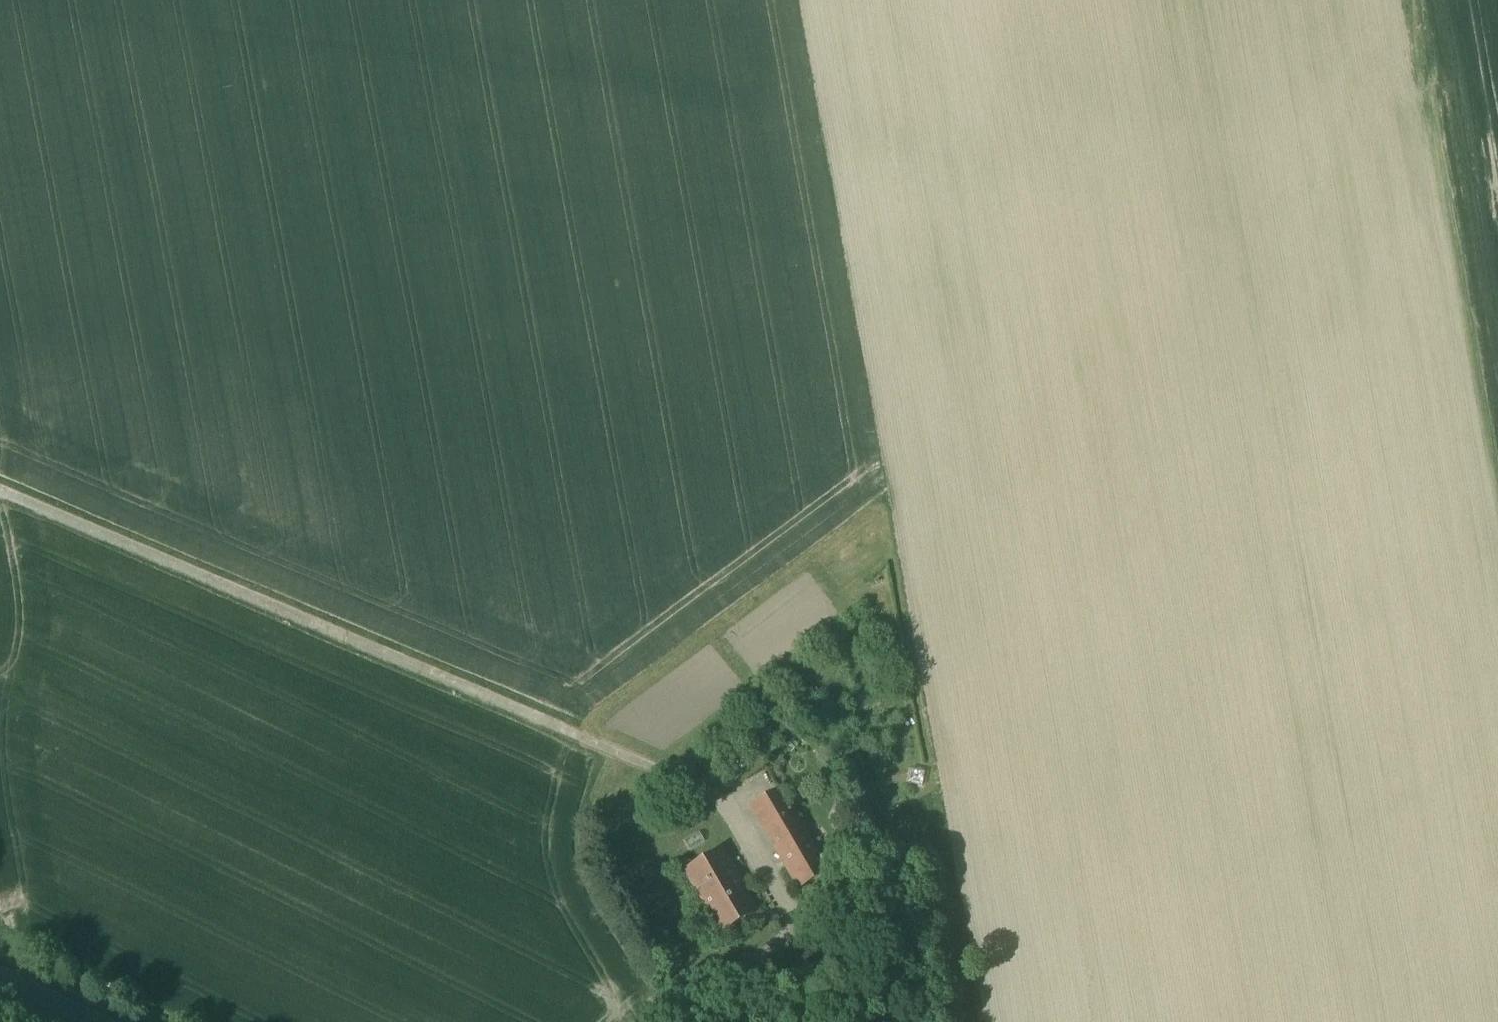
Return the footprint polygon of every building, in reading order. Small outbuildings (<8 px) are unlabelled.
[(792,793),(754,814),(812,916),(850,895),(792,793)] [(763,918),(727,852),(685,875),(721,941),(763,918)]
